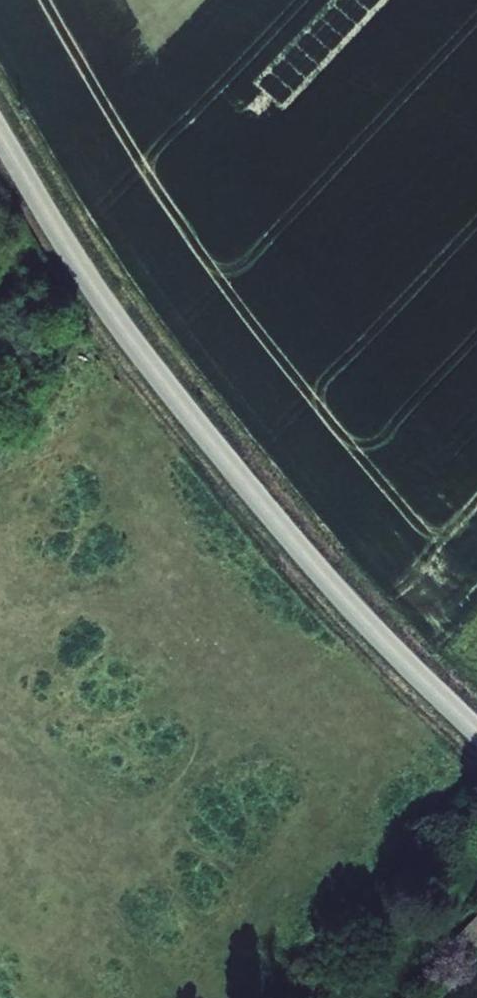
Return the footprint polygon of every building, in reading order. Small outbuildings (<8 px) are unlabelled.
[(454,937),(470,951),(476,944),(476,912),(454,937)]
